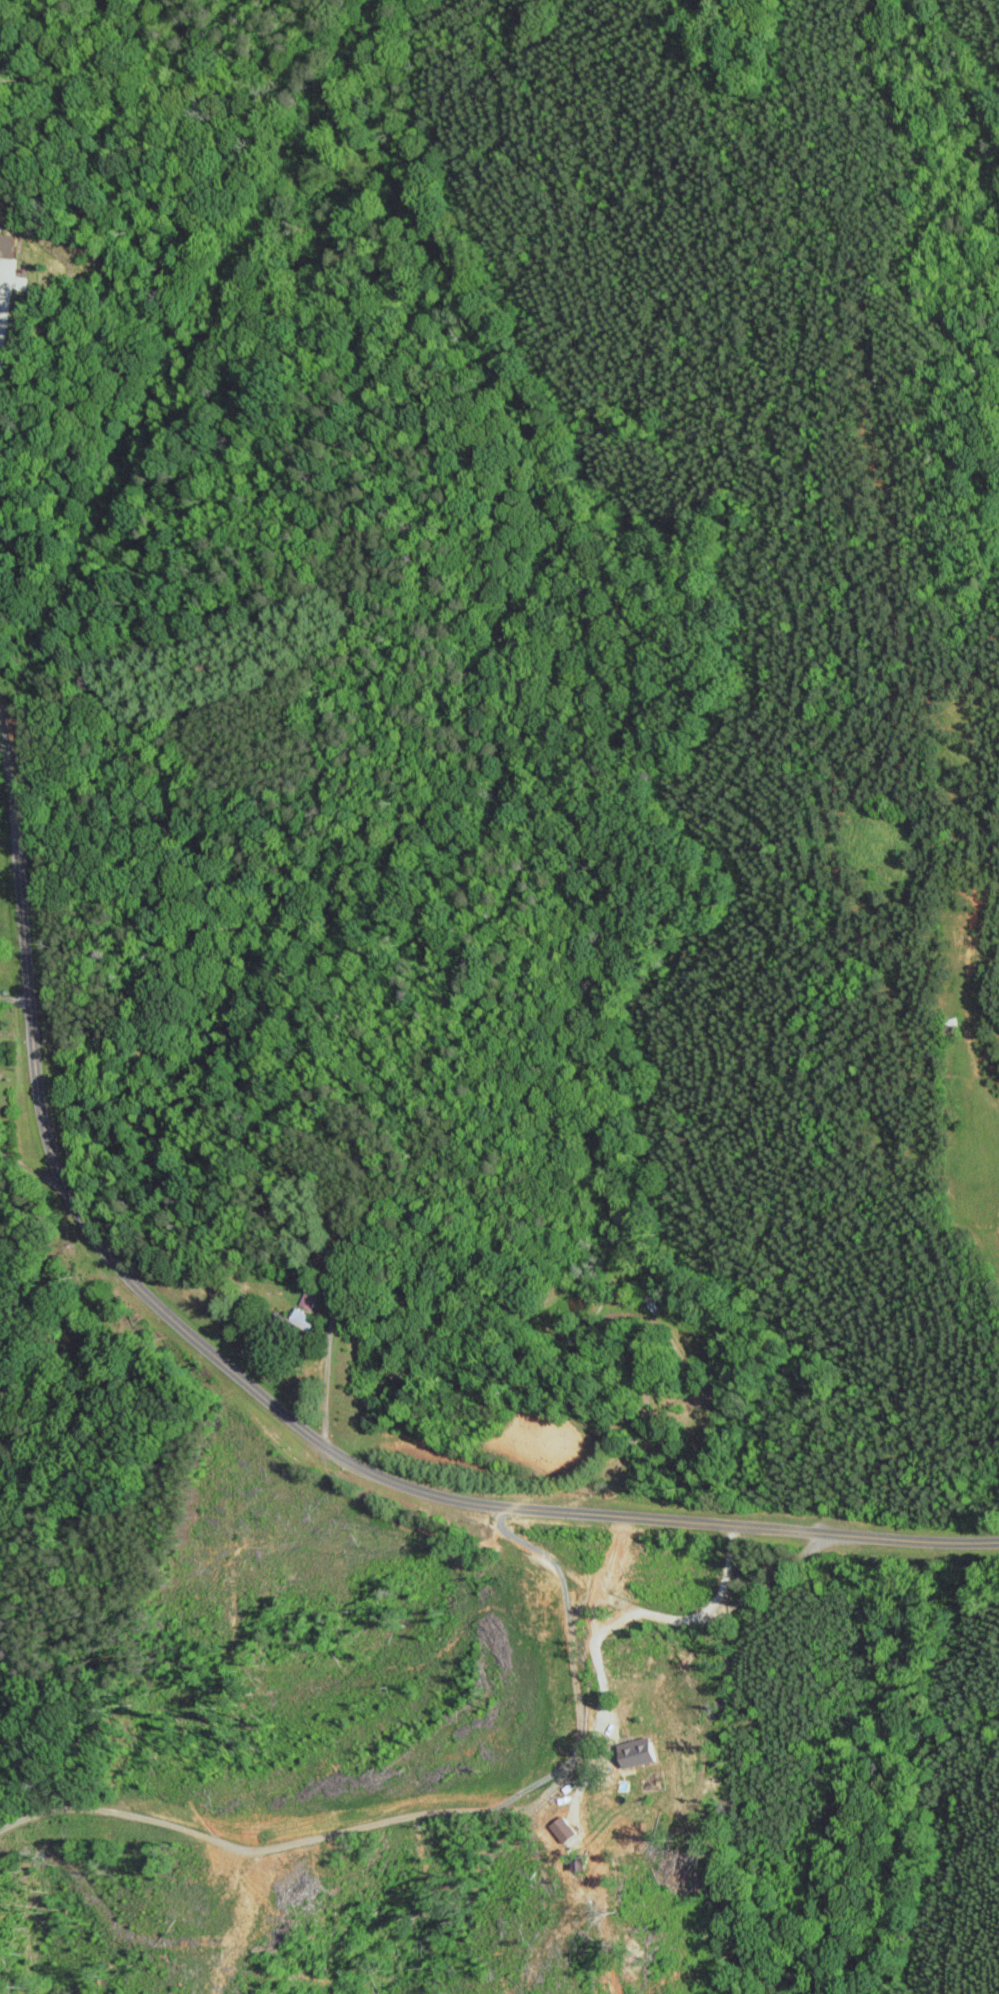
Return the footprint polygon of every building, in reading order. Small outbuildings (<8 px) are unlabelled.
[(0,232),(0,308),(6,309),(11,287),(22,289),(24,282),(11,279),(16,259),(10,258),(16,236),(0,232)] [(311,1298),(299,1292),(293,1305),(305,1311),(311,1298)] [(299,1320),(302,1315),(291,1308),(280,1322),(300,1335),(306,1325),(299,1320)] [(646,1734),(612,1743),(618,1768),(652,1759),(646,1734)] [(573,1831),(559,1814),(546,1825),(561,1842),(573,1831)]
